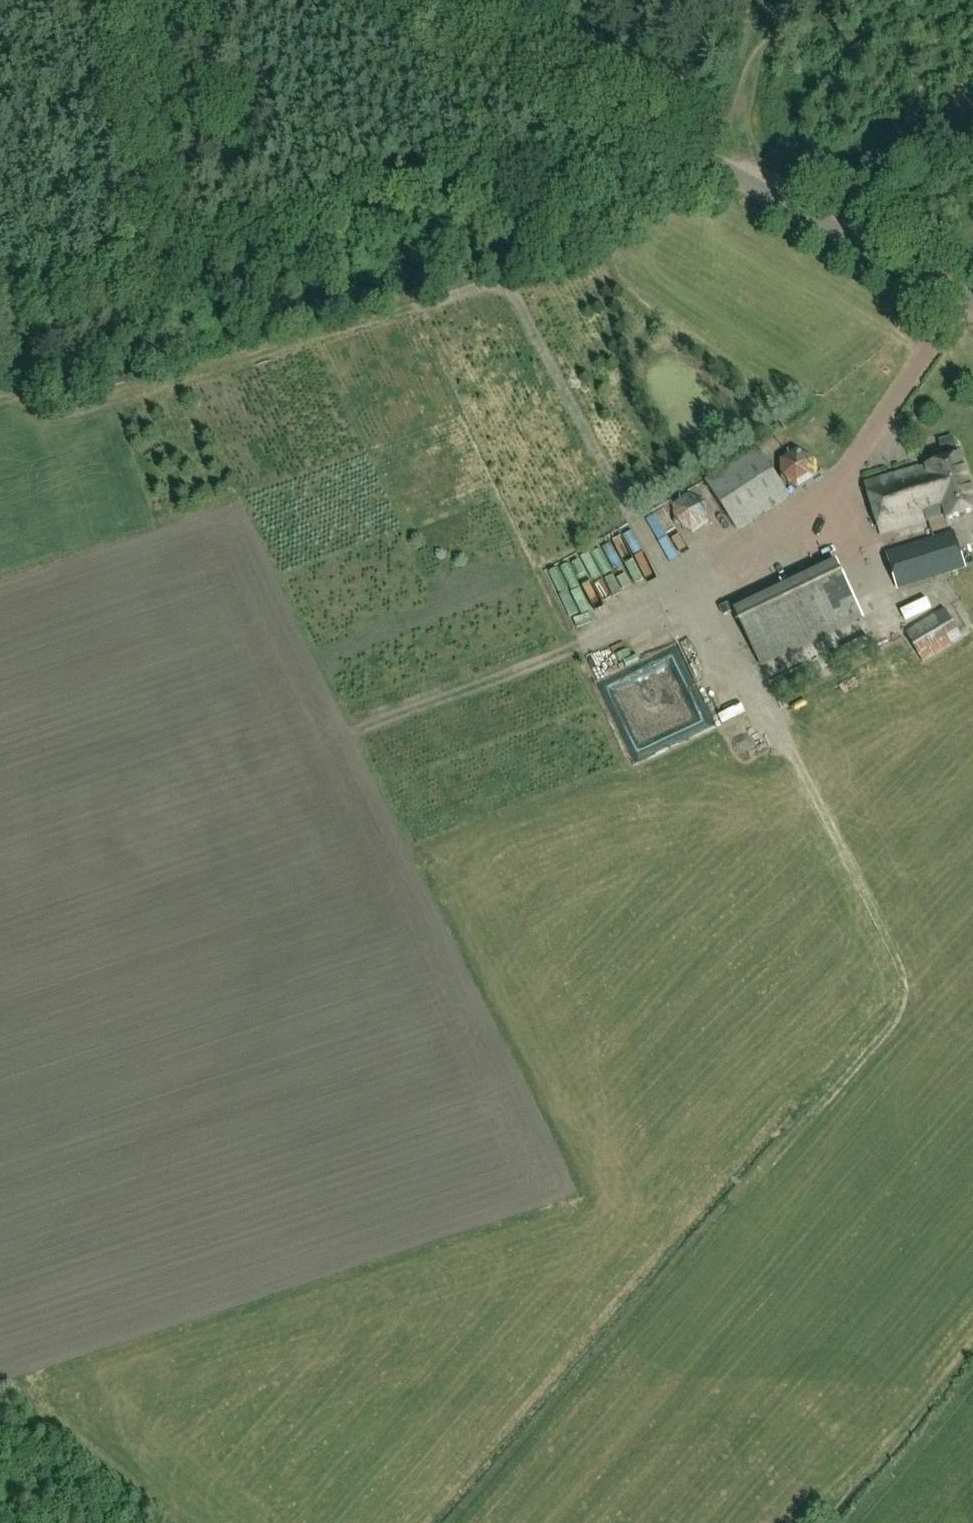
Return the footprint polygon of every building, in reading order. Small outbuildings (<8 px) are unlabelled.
[(705,481),(736,529),(788,495),(757,447),(705,481)] [(866,483),(881,534),(945,515),(946,519),(972,511),(972,493),(961,454),(866,483)] [(667,501),(676,527),(703,517),(693,491),(667,501)] [(953,531),(886,552),(898,589),(965,567),(953,531)] [(588,551),(596,569),(613,561),(605,543),(588,551)] [(559,583),(590,575),(585,554),(554,563),(559,583)] [(735,610),(762,665),(863,616),(836,560),(735,610)] [(623,587),(611,571),(578,593),(590,610),(623,587)] [(572,605),(580,601),(572,585),(563,589),(572,605)] [(573,622),(588,617),(584,605),(569,611),(573,622)] [(905,633),(875,650),(891,678),(921,661),(961,639),(945,609),(904,632),(905,633)] [(601,681),(629,751),(699,723),(670,653),(601,681)]
